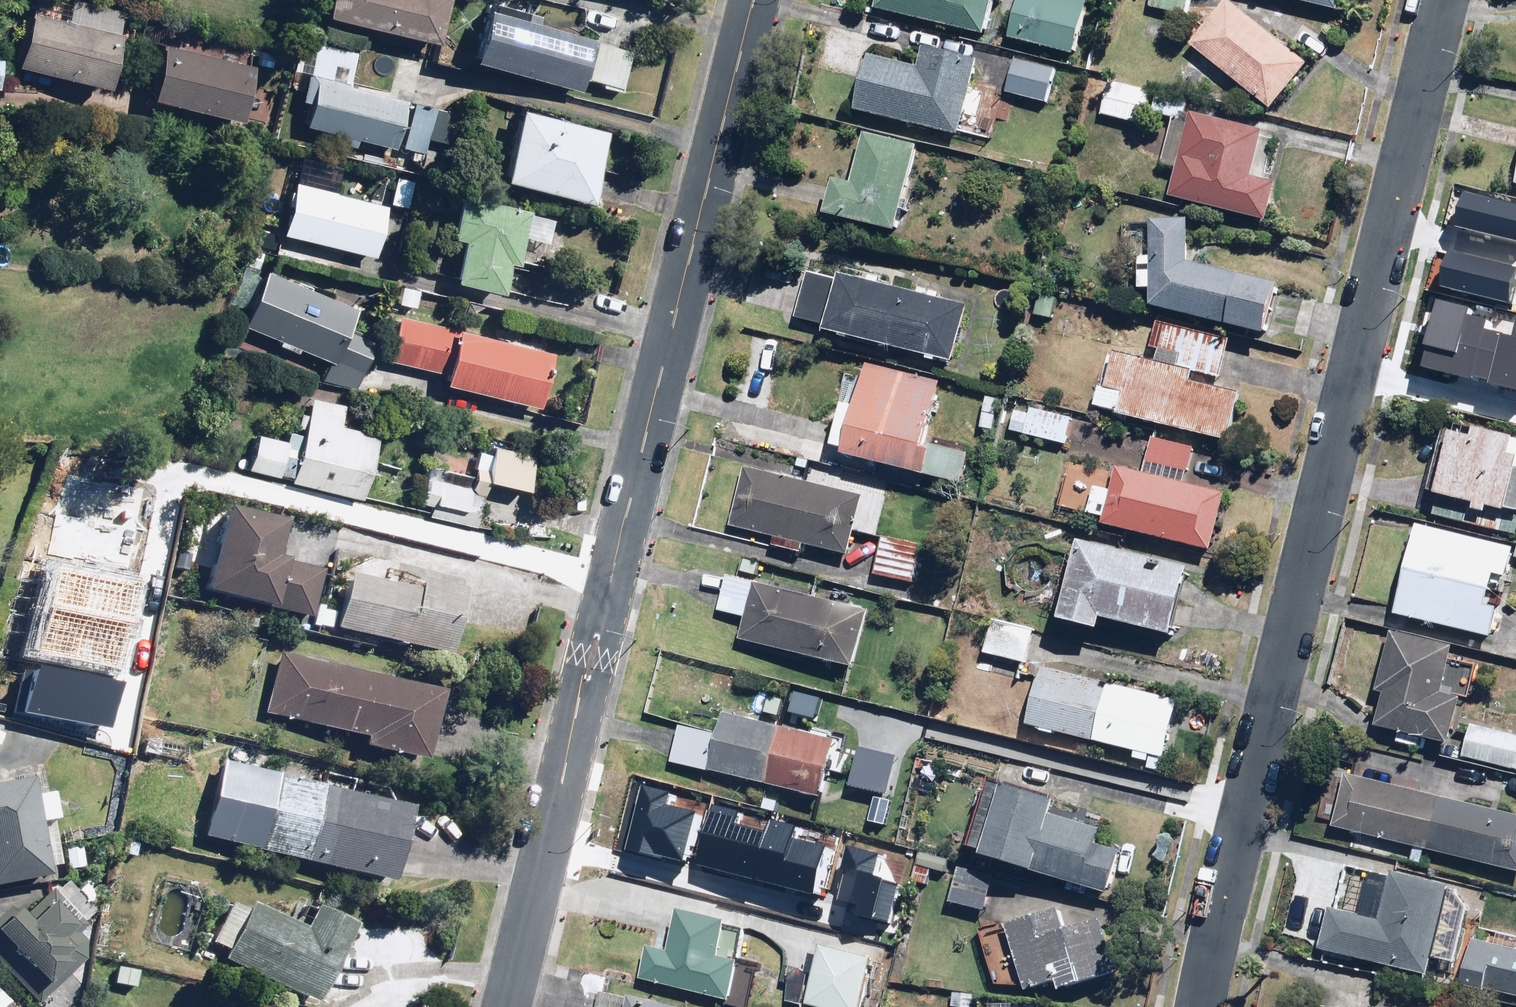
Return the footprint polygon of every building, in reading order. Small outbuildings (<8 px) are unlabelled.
[(114,14),(56,0),(24,0),(8,70),(96,90),(114,14)] [(321,21),(434,48),(445,1),(448,2),(448,0),(326,0),(321,21)] [(872,14),(982,40),(991,3),(998,5),(999,0),(875,0),(872,14)] [(1075,0),(1018,0),(1007,43),(1074,59),(1088,3),(1075,0)] [(1121,1),(1186,17),(1190,0),(1121,0),(1121,1)] [(1337,15),(1341,0),(1275,0),(1337,15)] [(1307,67),(1224,1),(1188,45),(1271,111),(1307,67)] [(480,2),(463,64),(572,93),(576,81),(618,92),(629,52),(535,26),(538,17),(480,2)] [(267,55),(247,50),(158,31),(142,103),(231,123),(243,68),(263,73),(267,55)] [(302,104),(297,128),(421,157),(431,111),(360,94),(364,80),(345,76),(350,54),(309,44),(295,102),(302,104)] [(868,57),(854,112),(958,138),(963,118),(975,121),(982,93),(972,90),(978,66),(920,51),(916,69),(868,57)] [(1057,71),(1011,60),(1002,95),(1048,107),(1057,71)] [(1141,129),(1149,93),(1107,83),(1099,119),(1141,129)] [(1262,134),(1186,115),(1189,103),(1157,95),(1151,118),(1174,124),(1163,167),(1177,170),(1170,199),(1263,222),(1272,186),(1250,180),(1262,134)] [(602,134),(513,110),(494,182),(583,206),(602,134)] [(896,239),(918,150),(862,136),(850,186),(834,182),(824,221),(896,239)] [(405,223),(415,181),(387,174),(378,209),(329,197),(336,169),(293,159),(274,235),(368,257),(378,216),(405,223)] [(1457,227),(1515,242),(1515,208),(1465,196),(1457,227)] [(527,213),(454,197),(444,239),(456,242),(447,284),(495,295),(501,266),(514,269),(527,213)] [(1124,294),(1149,294),(1148,310),(1264,340),(1277,287),(1186,263),(1186,223),(1150,222),(1150,226),(1125,226),(1124,294)] [(1443,288),(1511,305),(1515,287),(1515,272),(1451,256),(1443,288)] [(352,310),(259,272),(235,331),(324,366),(318,380),(350,393),(372,338),(345,327),(352,310)] [(835,278),(834,284),(805,277),(794,320),(823,327),(821,337),(950,368),(965,309),(835,278)] [(1430,368),(1515,389),(1515,327),(1514,337),(1491,331),(1494,317),(1445,305),(1430,368)] [(545,354),(394,317),(383,361),(438,375),(435,387),(532,410),(545,354)] [(1241,395),(1214,387),(1213,389),(1189,382),(1190,377),(1191,374),(1220,383),(1229,350),(1164,331),(1154,366),(1108,352),(1091,409),(1225,449),(1241,395)] [(938,385),(863,367),(852,413),(840,410),(828,458),(960,490),(969,457),(924,446),(938,385)] [(308,400),(292,459),(281,456),(285,442),(249,433),(242,462),(237,461),(235,470),(286,483),(356,501),(373,437),(335,427),(340,408),(308,400)] [(1443,426),(1426,496),(1437,499),(1432,520),(1515,540),(1515,443),(1443,426)] [(1193,448),(1150,440),(1143,474),(1074,460),(1064,508),(1105,517),(1102,531),(1212,554),(1225,489),(1186,481),(1193,448)] [(529,458),(487,447),(482,469),(469,466),(466,477),(424,466),(413,512),(473,527),(481,498),(489,500),(492,488),(520,495),(529,458)] [(728,531),(773,541),(770,552),(802,559),(805,549),(848,559),(862,499),(743,471),(728,531)] [(278,526),(217,511),(196,595),(306,623),(319,571),(269,559),(278,526)] [(1506,584),(1515,552),(1414,526),(1391,616),(1489,642),(1497,610),(1484,606),(1491,580),(1506,584)] [(30,591),(78,599),(77,605),(95,607),(95,601),(139,608),(147,554),(38,537),(30,591)] [(923,546),(882,537),(874,577),(914,586),(923,546)] [(1188,573),(1076,545),(1074,545),(1053,629),(1095,639),(1098,626),(1171,643),(1188,573)] [(718,612),(746,619),(740,645),(852,673),(867,612),(760,585),(727,577),(718,612)] [(342,581),(329,633),(441,661),(457,595),(412,584),(408,598),(342,581)] [(1021,681),(1033,632),(991,621),(983,656),(1006,661),(1002,676),(1021,681)] [(1439,694),(1450,649),(1387,633),(1371,696),(1380,699),(1372,728),(1448,747),(1460,699),(1439,694)] [(432,696),(276,657),(261,716),(359,741),(356,749),(415,764),(432,696)] [(1023,727),(1135,755),(1134,759),(1148,763),(1149,758),(1163,762),(1178,702),(1038,668),(1023,727)] [(833,745),(721,718),(717,737),(688,730),(678,769),(692,772),(689,782),(702,785),(705,773),(819,801),(833,745)] [(1470,725),(1461,761),(1515,775),(1515,736),(1470,725)] [(403,814),(215,766),(196,840),(384,888),(403,814)] [(1348,778),(1335,830),(1515,875),(1515,820),(1348,778)] [(48,825),(43,796),(25,799),(22,782),(0,785),(0,890),(39,883),(37,871),(55,868),(48,825)] [(1052,804),(988,785),(965,860),(1104,902),(1119,854),(1094,847),(1099,831),(1048,816),(1052,804)] [(741,845),(687,830),(672,885),(771,912),(780,882),(792,886),(800,856),(742,841),(741,845)] [(78,847),(60,849),(64,875),(81,873),(78,847)] [(983,916),(993,878),(957,869),(947,907),(983,916)] [(855,886),(805,871),(792,914),(843,928),(855,886)] [(1426,982),(1446,889),(1369,873),(1360,915),(1330,908),(1319,959),(1426,982)] [(48,893),(18,920),(8,909),(0,916),(0,973),(5,979),(0,984),(0,987),(18,1006),(65,1006),(51,992),(81,965),(79,927),(93,915),(83,904),(92,895),(81,883),(70,894),(59,882),(48,893)] [(1507,894),(1496,938),(1515,943),(1515,897),(1507,894)] [(346,929),(348,926),(308,908),(298,930),(244,906),(241,912),(227,906),(207,950),(220,955),(216,965),(311,1006),(312,1006),(346,929)] [(1061,914),(1007,930),(1026,995),(1054,987),(1057,998),(1119,980),(1103,925),(1068,935),(1061,914)] [(646,951),(639,982),(728,1004),(739,962),(746,933),(680,916),(670,956),(646,951)] [(778,1006),(783,1006),(861,1006),(871,960),(818,948),(811,978),(786,972),(778,1006)] [(135,970),(107,964),(102,985),(131,991),(135,970)] [(0,987),(0,1006),(18,1006),(0,987)] [(1265,988),(1264,1006),(1277,1006),(1288,1006),(1289,989),(1265,988)] [(602,994),(598,1006),(650,1006),(602,994)]
